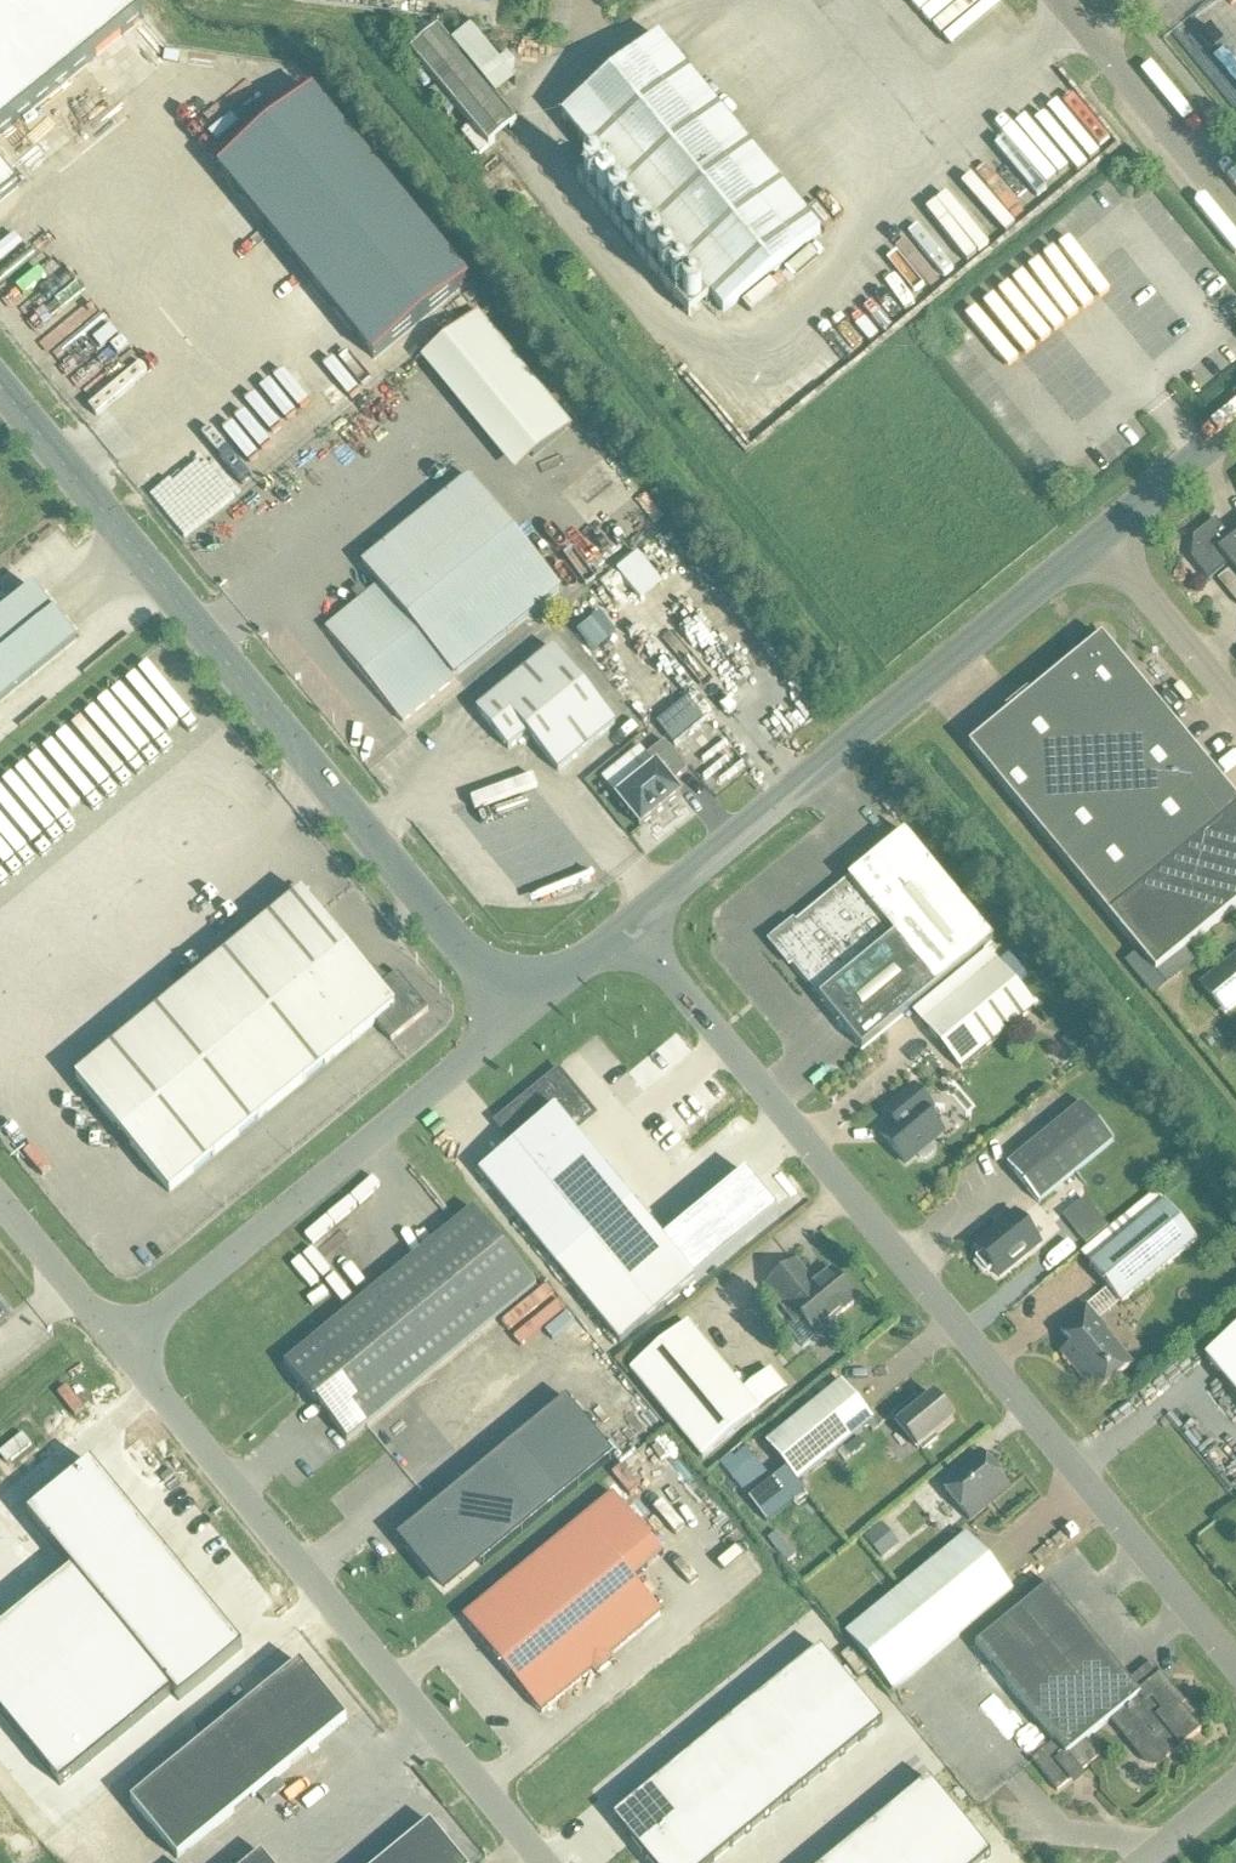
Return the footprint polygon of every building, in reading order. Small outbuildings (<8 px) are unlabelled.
[(144,21),(127,0),(0,0),(0,139),(144,21)] [(772,9),(764,0),(760,0),(713,44),(723,55),(772,9)] [(939,26),(971,0),(918,0),(939,26)] [(452,50),(438,34),(411,57),(489,151),(517,128),(496,104),(515,88),(506,78),(500,70),(471,34),(452,50)] [(562,121),(599,166),(711,302),(724,318),(820,238),(659,42),(562,121)] [(1058,59),(1003,102),(1023,127),(977,163),(1019,218),(1117,142),(1072,85),(1076,83),(1058,59)] [(508,63),(500,70),(506,78),(515,71),(508,63)] [(396,193),(313,95),(219,174),(377,362),(469,284),(471,282),(444,250),(396,193)] [(19,190),(0,166),(0,205),(19,190)] [(479,315),(421,362),(514,476),(572,429),(479,315)] [(469,481),(362,568),(379,589),(326,632),(403,726),(456,683),(455,681),(561,594),(469,481)] [(1231,543),(1215,524),(1193,542),(1191,564),(1209,585),(1228,569),(1235,578),(1235,540),(1231,543)] [(1218,583),(1235,606),(1235,584),(1228,574),(1218,583)] [(77,643),(56,617),(34,591),(13,609),(13,608),(1,594),(0,595),(0,707),(77,643)] [(600,616),(577,636),(594,656),(617,637),(600,616)] [(968,750),(1155,977),(1235,910),(1235,804),(1102,641),(968,750)] [(558,775),(616,728),(553,652),(477,715),(509,753),(528,738),(558,775)] [(687,702),(657,727),(673,747),(704,722),(687,702)] [(658,766),(617,800),(643,832),(685,798),(675,786),(689,774),(666,746),(652,757),(658,766)] [(848,882),(938,990),(994,944),(905,836),(848,882)] [(595,870),(610,865),(605,852),(545,874),(554,900),(600,884),(595,870)] [(938,990),(848,882),(785,935),(783,957),(862,1053),(938,990)] [(391,1044),(429,1013),(398,976),(380,991),(302,897),(76,1083),(170,1196),(376,1026),(391,1044)] [(1218,1013),(1235,998),(1235,957),(1198,988),(1218,1013)] [(960,1072),(1035,1010),(998,965),(923,1027),(960,1072)] [(1061,1044),(1075,1060),(1091,1047),(1078,1031),(1061,1044)] [(480,1176),(557,1270),(620,1345),(695,1283),(571,1133),(590,1117),(559,1079),(502,1126),(517,1145),(480,1176)] [(938,1117),(915,1090),(891,1110),(899,1119),(898,1125),(882,1139),(906,1167),(917,1157),(921,1161),(926,1162),(933,1156),(934,1150),(930,1146),(943,1135),(934,1125),(938,1122),(938,1117)] [(1039,1206),(1114,1144),(1083,1107),(1008,1169),(1039,1206)] [(1080,1257),(1089,1268),(1121,1307),(1197,1244),(1165,1206),(1161,1209),(1152,1197),(1080,1257)] [(1086,1248),(1109,1230),(1094,1211),(1071,1229),(1086,1248)] [(285,1368),(318,1408),(348,1445),(536,1290),(473,1213),(285,1368)] [(1041,1247),(1015,1215),(974,1249),(981,1258),(976,1262),(988,1276),(993,1272),(1000,1281),(1041,1247)] [(815,1286),(797,1264),(765,1289),(795,1326),(801,1321),(818,1341),(837,1325),(835,1323),(854,1307),(842,1291),(844,1289),(831,1273),(815,1286)] [(1106,1333),(1086,1309),(1059,1332),(1072,1348),(1062,1356),(1075,1373),(1079,1370),(1099,1395),(1130,1370),(1103,1337),(1106,1333)] [(760,1414),(743,1394),(688,1327),(631,1374),(703,1461),(760,1414)] [(1206,1361),(1235,1398),(1235,1336),(1206,1361)] [(877,1418),(872,1422),(842,1385),(767,1447),(798,1485),(867,1428),(874,1435),(884,1427),(877,1418)] [(953,1423),(934,1399),(922,1408),(915,1400),(891,1419),(918,1452),(920,1450),(923,1454),(938,1442),(935,1438),(953,1423)] [(614,1459),(566,1402),(434,1511),(441,1519),(408,1546),(445,1591),(478,1564),(481,1568),(614,1459)] [(859,1440),(846,1451),(853,1459),(866,1448),(859,1440)] [(721,1466),(745,1496),(767,1478),(743,1448),(721,1466)] [(1007,1488),(982,1457),(942,1490),(970,1524),(987,1510),(984,1507),(1007,1488)] [(0,1634),(0,1715),(61,1789),(173,1696),(181,1706),(244,1654),(91,1467),(28,1519),(73,1574),(0,1634)] [(798,1485),(787,1472),(749,1503),(767,1526),(806,1495),(798,1485)] [(664,1558),(614,1498),(463,1622),(541,1716),(594,1673),(597,1678),(613,1665),(609,1660),(662,1617),(634,1583),(664,1558)] [(865,1541),(882,1562),(900,1548),(883,1526),(865,1541)] [(892,1694),(1013,1595),(966,1538),(846,1637),(892,1694)] [(1050,1587),(1012,1618),(1104,1729),(1121,1715),(1141,1698),(1129,1684),(1050,1587)] [(1104,1729),(1012,1618),(975,1649),(1054,1746),(1032,1764),(1057,1795),(1100,1760),(1087,1743),(1104,1729)] [(611,1789),(672,1862),(709,1862),(856,1743),(780,1653),(611,1789)] [(1152,1666),(1129,1684),(1141,1698),(1121,1715),(1147,1747),(1144,1751),(1143,1756),(1143,1760),(1146,1764),(1149,1767),(1154,1768),(1158,1767),(1162,1765),(1166,1763),(1201,1734),(1182,1711),(1186,1708),(1152,1666)] [(244,1713),(216,1736),(263,1794),(348,1724),(300,1667),(244,1713)] [(231,1696),(196,1725),(209,1741),(216,1736),(244,1713),(231,1696)] [(216,1736),(209,1741),(131,1805),(178,1862),(263,1794),(216,1736)] [(833,1862),(987,1862),(991,1860),(929,1784),(833,1862)] [(430,1825),(385,1862),(461,1862),(430,1825)]
